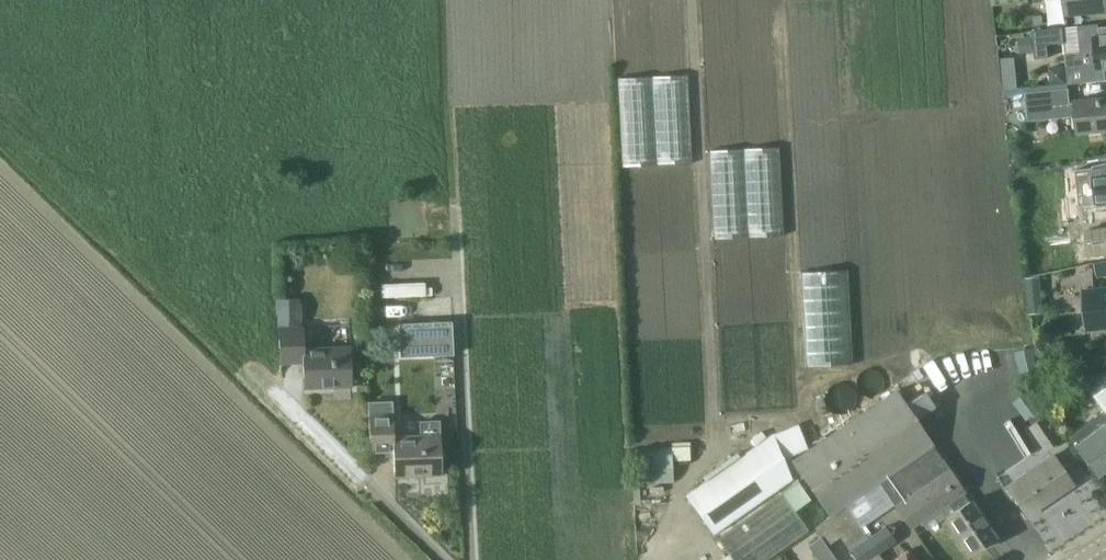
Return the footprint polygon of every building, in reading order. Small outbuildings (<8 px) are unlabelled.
[(1105,9),(1105,0),(1066,0),(1067,13),(1105,9)] [(1083,24),(1086,51),(1066,54),(1069,84),(1105,80),(1105,26),(1100,27),(1100,23),(1083,24)] [(1020,51),(1035,50),(1034,29),(1019,29),(1020,51)] [(1018,88),(1016,57),(1001,59),(1003,89),(1018,88)] [(1070,116),(1069,103),(1068,88),(1027,91),(1029,119),(1070,116)] [(1105,128),(1105,97),(1076,100),(1079,130),(1105,128)] [(1076,169),(1080,206),(1105,203),(1105,163),(1093,166),(1094,167),(1076,169)] [(1087,230),(1090,256),(1105,254),(1105,228),(1087,230)] [(1094,263),(1097,278),(1105,276),(1105,261),(1094,263)] [(381,284),(382,298),(433,296),(432,288),(426,288),(426,282),(381,284)] [(1105,326),(1105,289),(1085,291),(1088,327),(1105,326)] [(1029,313),(1044,312),(1042,292),(1028,293),(1029,313)] [(394,313),(422,312),(421,301),(393,302),(393,303),(387,303),(387,311),(394,311),(394,313)] [(453,321),(400,323),(401,356),(454,354),(453,321)] [(304,325),(279,325),(281,363),(303,362),(304,388),(351,386),(350,345),(304,347),(304,325)] [(1048,344),(1043,336),(1032,343),(1037,351),(1048,344)] [(1032,344),(1017,347),(1021,366),(1036,363),(1032,344)] [(1103,369),(1098,373),(1094,367),(1080,378),(1104,409),(1073,432),(1080,441),(1074,445),(1096,475),(1105,468),(1105,373),(1103,369)] [(1033,397),(1054,381),(1046,371),(1025,386),(1033,397)] [(829,516),(933,446),(914,418),(932,406),(922,391),(904,404),(894,389),(792,460),(829,516)] [(421,434),(394,435),(393,400),(368,401),(370,451),(393,450),(394,477),(442,475),(440,420),(420,421),(421,434)] [(1045,448),(1057,439),(1041,416),(1029,425),(1045,448)] [(791,479),(783,459),(795,454),(795,452),(807,447),(797,424),(773,433),(686,494),(715,533),(791,479)] [(673,461),(690,460),(688,446),(672,447),(673,461)] [(970,553),(987,541),(995,536),(970,499),(968,500),(962,491),(963,490),(933,446),(881,483),(911,526),(938,507),(970,553)] [(1026,514),(1072,483),(1052,454),(1007,485),(1026,514)] [(734,559),(769,559),(810,530),(795,509),(810,498),(798,480),(718,537),(734,559)] [(858,522),(847,506),(815,527),(821,535),(828,545),(840,537),(856,559),(885,559),(879,551),(858,522)] [(896,539),(885,523),(867,535),(879,551),(896,539)] [(821,535),(808,544),(818,559),(837,559),(828,545),(821,535)] [(893,559),(918,559),(910,548),(893,559)]
